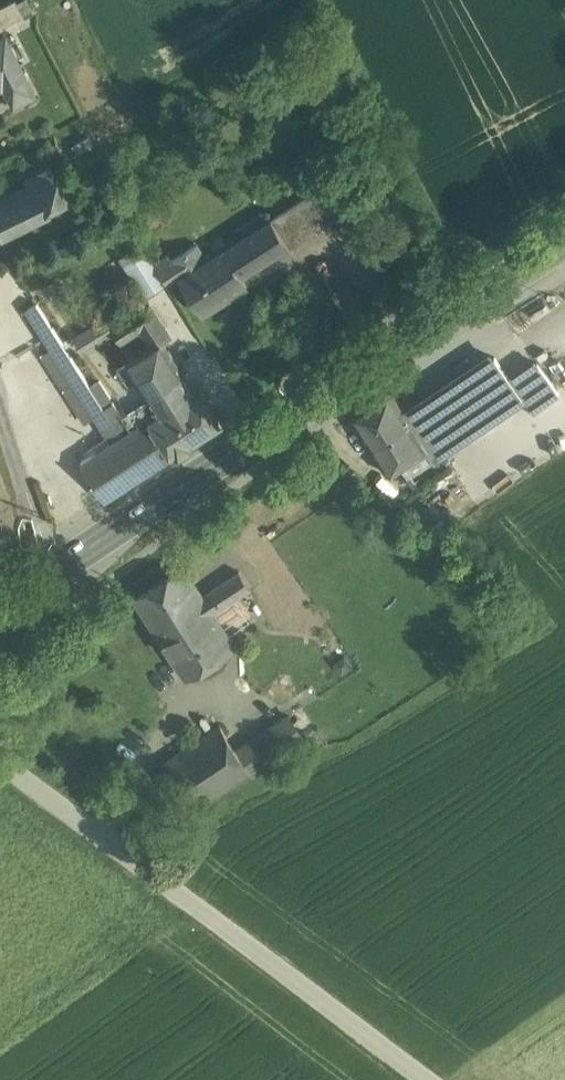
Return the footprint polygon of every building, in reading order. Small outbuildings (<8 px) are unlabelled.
[(0,6),(0,27),(24,15),(17,0),(11,0),(0,6)] [(0,39),(0,85),(4,83),(13,103),(35,92),(7,36),(0,39)] [(25,177),(28,184),(0,197),(0,233),(2,237),(52,213),(49,207),(68,198),(58,177),(56,178),(50,165),(25,177)] [(272,216),(225,246),(243,274),(290,244),(289,244),(343,209),(326,182),(272,217),(272,216)] [(198,242),(172,258),(181,274),(207,257),(198,242)] [(181,274),(180,275),(202,310),(220,299),(221,299),(230,293),(229,293),(247,281),(243,274),(225,246),(181,274)] [(172,258),(169,254),(156,262),(168,282),(180,275),(181,274),(172,258)] [(29,289),(15,265),(0,273),(0,304),(29,289)] [(104,406),(37,301),(26,308),(110,441),(122,433),(104,406)] [(172,335),(150,302),(111,326),(121,341),(140,329),(152,346),(163,339),(164,340),(172,335)] [(152,403),(126,419),(113,400),(104,406),(122,433),(110,441),(102,446),(100,442),(83,453),(86,457),(81,460),(105,497),(173,454),(173,455),(197,440),(223,423),(200,386),(195,389),(164,340),(163,339),(152,346),(126,363),(152,403)] [(499,353),(417,408),(445,449),(527,394),(512,372),(499,353)] [(533,357),(512,372),(527,394),(548,379),(533,357)] [(409,413),(393,389),(358,411),(392,464),(426,443),(435,456),(445,449),(417,408),(409,413)] [(202,594),(184,567),(183,565),(136,596),(187,674),(234,644),(229,636),(213,612),(202,594)] [(240,570),(202,594),(213,612),(238,595),(251,587),(240,570)] [(213,612),(229,636),(254,620),(238,595),(213,612)] [(290,713),(274,724),(290,748),(306,738),(290,713)] [(221,724),(162,762),(191,807),(249,770),(236,748),(221,724)] [(274,724),(236,748),(249,770),(251,773),(290,748),(274,724)]
